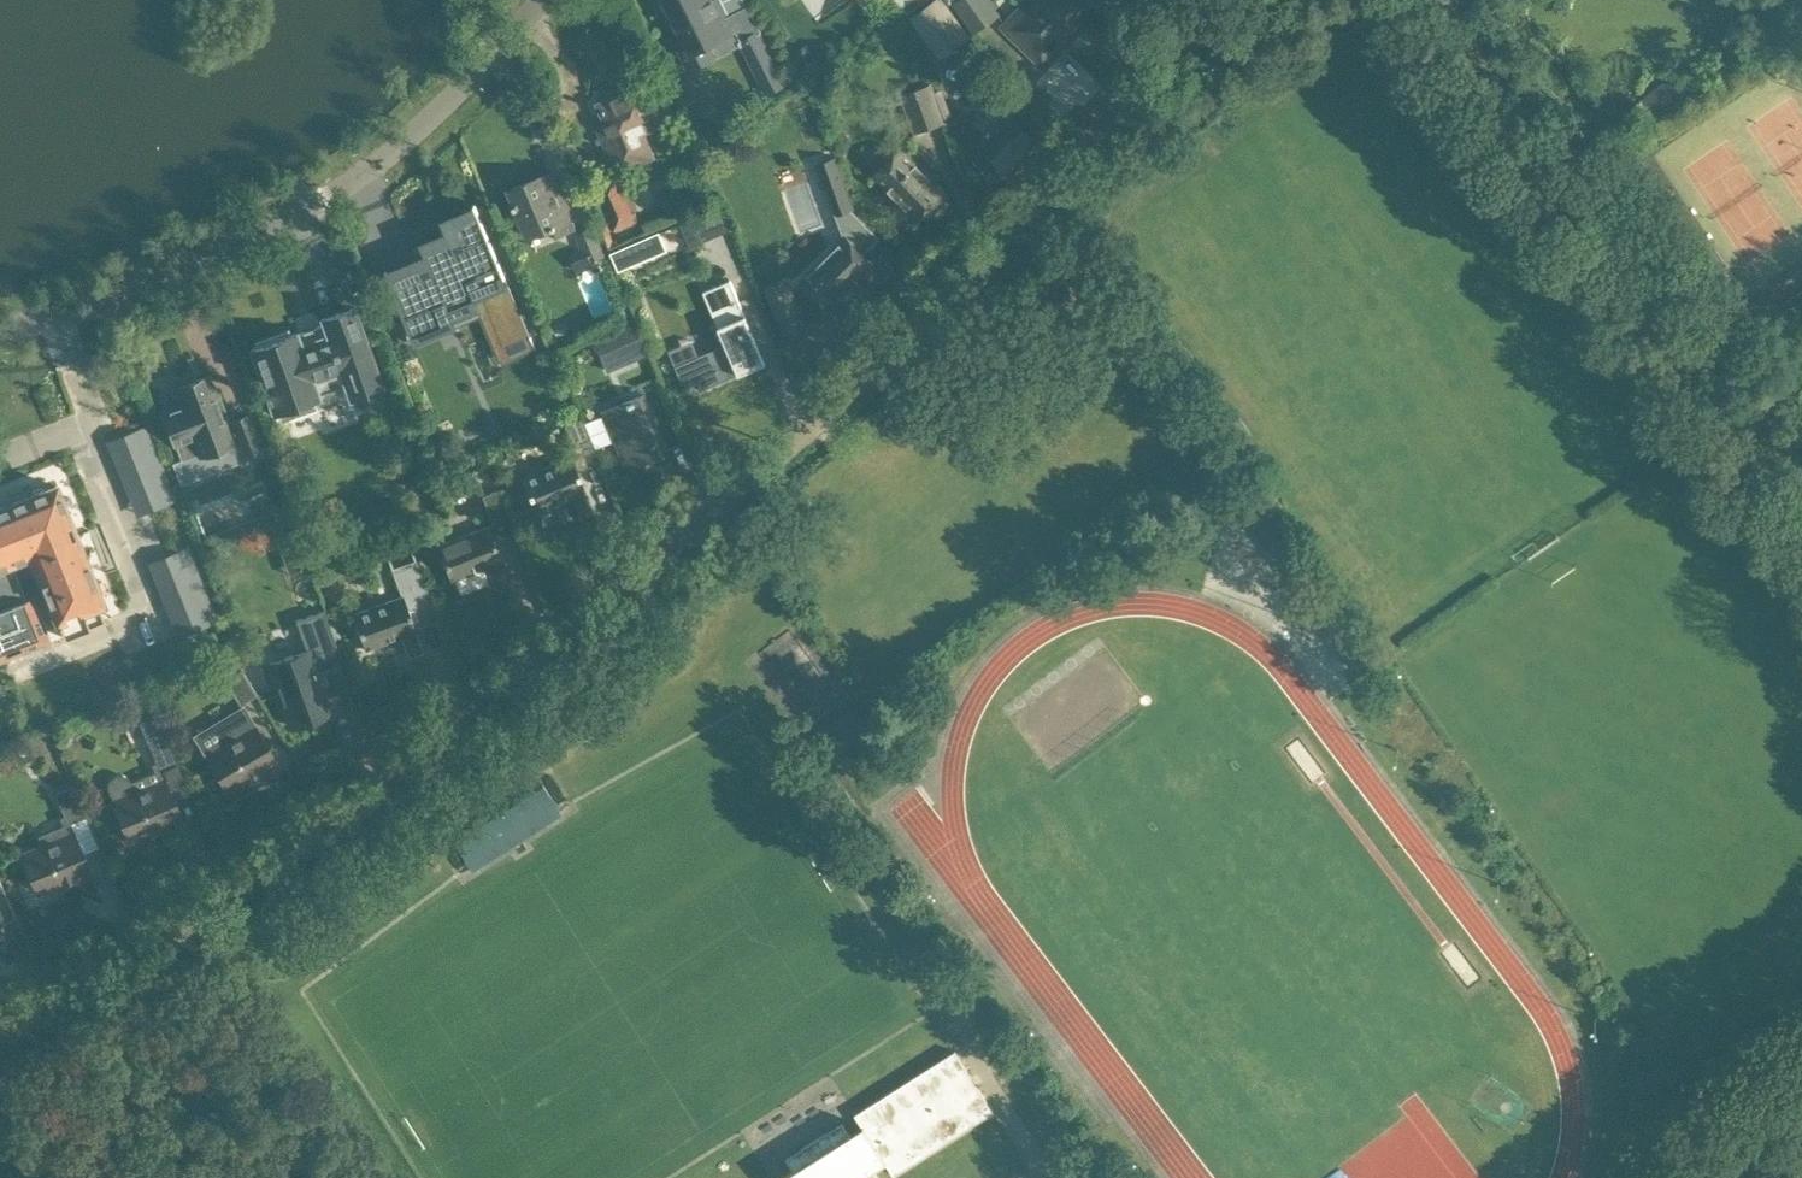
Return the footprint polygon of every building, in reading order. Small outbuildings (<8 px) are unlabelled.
[(661,12),(669,9),(681,33),(674,37),(690,68),(715,56),(708,43),(720,37),(733,30),(739,41),(741,40),(759,31),(762,30),(748,3),(746,4),(726,15),(724,10),(718,13),(711,0),(655,0),(661,12)] [(939,59),(970,36),(943,0),(936,0),(910,19),(939,59)] [(952,3),(953,5),(965,21),(973,33),(985,24),(999,14),(988,0),(956,0),(952,3)] [(1009,32),(1045,67),(1065,46),(1059,41),(1085,13),(1104,31),(1129,5),(1124,0),(1040,0),(1029,11),(1022,4),(1001,25),(1009,32)] [(741,40),(759,76),(767,91),(785,82),(759,31),(741,40)] [(1646,89),(1660,106),(1677,92),(1663,75),(1646,89)] [(915,129),(944,119),(931,83),(902,93),(915,129)] [(796,102),(807,96),(800,84),(789,89),(796,102)] [(600,135),(609,157),(614,169),(632,162),(629,153),(649,145),(643,130),(671,119),(664,101),(650,107),(641,86),(600,103),(611,131),(600,135)] [(994,182),(1006,171),(1014,179),(1044,150),(1010,115),(968,156),(994,182)] [(874,176),(902,203),(919,219),(946,192),(901,148),(874,176)] [(839,170),(819,177),(833,215),(853,208),(839,170)] [(515,202),(512,203),(515,209),(517,207),(529,235),(553,225),(557,236),(576,228),(572,217),(561,191),(559,192),(550,172),(512,188),(515,202)] [(594,184),(613,226),(634,217),(615,175),(594,184)] [(426,253),(386,270),(416,342),(458,324),(482,314),(502,362),(536,348),(510,286),(475,204),(443,217),(449,229),(421,241),(426,253)] [(845,238),(802,280),(829,307),(873,263),(864,254),(879,237),(851,209),(836,214),(845,238)] [(692,217),(679,223),(689,246),(702,241),(692,217)] [(603,255),(592,227),(577,232),(583,249),(572,253),(578,269),(594,262),(593,259),(603,255)] [(618,264),(669,252),(665,232),(613,244),(618,264)] [(788,280),(765,290),(784,333),(800,326),(806,323),(788,280)] [(699,385),(702,392),(767,364),(732,282),(705,293),(728,346),(677,367),(686,390),(699,385)] [(385,385),(356,306),(324,317),(326,323),(319,325),(321,329),(307,333),(306,330),(298,332),(298,331),(291,334),(290,329),(259,340),(261,345),(253,347),(269,392),(267,392),(269,398),(271,397),(276,411),(283,408),(287,417),(317,406),(314,397),(349,385),(353,397),(385,385)] [(624,306),(614,311),(618,321),(628,317),(624,306)] [(591,335),(606,371),(630,361),(615,326),(591,335)] [(189,419),(167,427),(179,458),(198,452),(199,456),(241,441),(248,460),(266,453),(253,417),(230,425),(216,386),(210,388),(205,375),(177,386),(189,419)] [(602,413),(582,421),(589,439),(593,447),(613,439),(616,446),(626,468),(665,450),(655,428),(640,396),(639,392),(600,409),(602,413)] [(520,477),(525,490),(535,512),(570,497),(578,518),(594,512),(576,471),(599,461),(580,417),(563,424),(576,454),(520,477)] [(600,465),(590,470),(595,483),(606,479),(600,465)] [(57,619),(63,634),(104,618),(98,603),(101,601),(55,484),(0,506),(0,642),(57,619)] [(436,545),(441,558),(450,580),(485,566),(494,587),(509,581),(493,539),(515,531),(499,488),(481,495),(492,524),(436,545)] [(291,517),(269,524),(279,551),(300,544),(291,517)] [(426,543),(421,530),(408,535),(412,548),(426,543)] [(352,614),(357,626),(365,649),(400,636),(408,657),(423,651),(408,610),(432,602),(416,559),(391,568),(401,596),(352,614)] [(305,651),(269,664),(291,728),(329,714),(315,672),(342,663),(324,611),(295,621),(305,651)] [(239,643),(230,647),(240,665),(240,666),(249,661),(239,643)] [(228,648),(216,653),(223,663),(229,659),(232,663),(236,661),(228,648)] [(240,704),(257,694),(240,666),(240,665),(223,675),(240,704)] [(159,771),(178,763),(158,714),(139,722),(159,771)] [(205,754),(211,763),(223,784),(243,772),(246,777),(275,760),(258,731),(230,747),(227,742),(205,754)] [(108,788),(112,800),(125,833),(147,824),(149,829),(180,816),(167,785),(161,787),(154,770),(130,780),(127,776),(125,775),(123,774),(119,773),(115,774),(112,775),(109,778),(108,781),(107,785),(108,788)] [(540,781),(451,837),(469,865),(558,809),(540,781)] [(68,825),(87,817),(73,785),(54,793),(68,825)] [(21,853),(25,864),(35,886),(56,877),(58,883),(89,869),(75,837),(48,848),(45,843),(21,853)] [(781,1177),(879,1177),(874,1170),(886,1162),(894,1175),(994,1111),(955,1050),(855,1114),(863,1126),(851,1134),(843,1121),(786,1157),(794,1170),(781,1177)] [(0,1155),(0,1177),(12,1177),(0,1155)]
